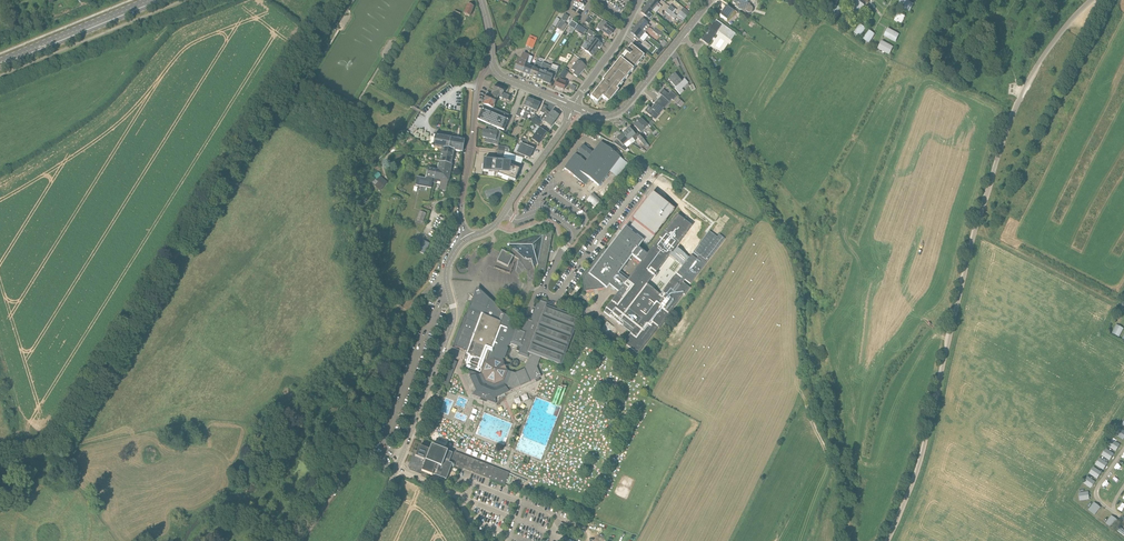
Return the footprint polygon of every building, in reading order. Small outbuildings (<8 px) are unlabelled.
[(646,6),(652,11),(653,11),(656,13),(659,9),(660,8),(659,8),(661,6),(653,0),(651,0),(646,6)] [(738,0),(737,0),(734,0),(733,0),(733,1),(733,2),(733,3),(734,3),(736,4),(735,5),(739,8),(738,9),(741,10),(748,14),(748,13),(749,13),(751,13),(752,12),(753,12),(753,11),(753,10),(753,9),(753,8),(753,7),(752,6),(752,5),(751,5),(750,5),(751,4),(748,3),(749,1),(749,0),(738,0)] [(852,3),(854,4),(848,12),(852,15),(853,12),(861,17),(864,12),(861,11),(865,6),(858,1),(859,0),(854,0),(852,3)] [(898,5),(909,12),(914,3),(907,0),(901,0),(898,5)] [(835,4),(827,15),(836,20),(843,10),(835,4)] [(468,5),(465,14),(470,16),(473,7),(468,5)] [(668,9),(672,12),(674,13),(677,9),(671,5),(668,9)] [(646,6),(641,13),(647,18),(649,20),(650,20),(652,17),(653,18),(657,14),(656,13),(653,11),(652,11),(646,6)] [(726,6),(720,15),(725,19),(727,20),(730,16),(733,18),(737,14),(737,13),(737,12),(734,10),(733,11),(726,6)] [(683,8),(678,14),(684,19),(685,19),(689,13),(683,8)] [(904,18),(898,16),(895,23),(900,26),(904,18)] [(642,19),(636,26),(642,31),(645,33),(648,29),(649,28),(650,26),(647,24),(642,19)] [(561,30),(563,27),(565,22),(561,20),(557,28),(561,30)] [(569,25),(575,29),(578,24),(571,20),(569,25)] [(602,22),(599,26),(603,28),(601,31),(604,33),(609,37),(613,31),(610,28),(605,25),(607,23),(605,21),(603,20),(602,22)] [(706,35),(702,41),(703,41),(705,42),(708,44),(717,31),(718,30),(720,27),(722,24),(721,24),(716,20),(716,21),(715,23),(708,32),(706,35)] [(575,29),(574,30),(578,32),(579,30),(585,34),(587,30),(581,27),(578,24),(575,29)] [(860,24),(854,33),(860,37),(866,28),(860,24)] [(887,28),(883,37),(895,42),(899,34),(897,33),(900,28),(892,24),(890,29),(887,28)] [(641,37),(645,33),(636,26),(631,33),(636,37),(639,40),(641,37)] [(661,32),(656,27),(653,31),(658,35),(659,34),(661,32)] [(869,30),(863,39),(869,43),(875,34),(869,30)] [(584,49),(584,50),(592,55),(598,47),(600,49),(603,45),(594,37),(589,44),(584,49)] [(526,45),(533,48),(536,41),(529,39),(526,45)] [(642,45),(649,50),(652,46),(645,41),(642,45)] [(882,41),(877,49),(889,55),(893,46),(882,41)] [(600,85),(590,97),(598,103),(602,98),(609,103),(619,91),(618,90),(645,57),(631,45),(602,81),(604,82),(601,86),(600,85)] [(518,62),(514,70),(522,73),(525,64),(526,61),(529,55),(523,53),(521,59),(519,58),(518,62)] [(525,64),(522,73),(524,73),(524,74),(525,75),(526,74),(530,76),(533,67),(529,66),(533,57),(529,55),(526,61),(525,64)] [(582,70),(583,69),(585,66),(578,60),(572,69),(576,71),(573,74),(577,77),(582,71),(582,70)] [(533,67),(530,76),(533,77),(533,78),(535,78),(536,78),(539,70),(542,63),(537,61),(537,62),(536,61),(533,67)] [(539,70),(536,78),(537,79),(538,79),(539,80),(540,80),(543,81),(547,73),(548,70),(549,69),(549,67),(550,66),(542,63),(539,70)] [(547,73),(543,81),(548,83),(550,84),(551,82),(552,79),(554,80),(558,71),(549,67),(549,69),(548,70),(547,73)] [(672,77),(669,79),(675,87),(681,81),(675,74),(673,76),(672,76),(672,77)] [(558,79),(555,86),(564,90),(567,82),(563,81),(564,78),(560,76),(558,79)] [(682,88),(688,83),(684,79),(681,82),(675,87),(674,88),(677,92),(678,92),(680,94),(684,91),(682,88)] [(498,97),(509,102),(511,97),(503,93),(505,89),(504,88),(504,87),(503,86),(501,87),(495,85),(491,94),(491,97),(497,100),(498,97)] [(659,99),(656,102),(664,108),(671,99),(673,100),(676,96),(671,91),(668,94),(667,93),(663,90),(660,94),(657,98),(659,99)] [(491,97),(491,94),(487,93),(483,104),(481,103),(482,104),(494,108),(497,100),(491,97)] [(528,113),(533,100),(527,98),(522,109),(525,110),(522,118),(525,119),(528,113)] [(678,98),(676,101),(680,105),(679,106),(681,107),(684,103),(678,98)] [(533,100),(528,113),(530,114),(530,112),(535,114),(537,112),(540,103),(533,100)] [(648,107),(645,111),(649,114),(655,119),(659,115),(658,115),(664,108),(656,102),(655,104),(656,105),(652,110),(651,109),(650,108),(648,107)] [(494,108),(482,104),(486,106),(485,109),(484,109),(479,120),(492,125),(491,127),(494,128),(495,126),(502,129),(506,122),(504,121),(505,118),(507,119),(509,115),(494,108)] [(544,113),(555,121),(559,116),(552,110),(550,113),(545,109),(547,106),(543,105),(540,111),(544,113)] [(551,127),(555,121),(544,113),(540,119),(537,117),(535,120),(541,124),(543,121),(544,122),(551,127)] [(648,125),(644,122),(640,118),(636,122),(637,123),(634,126),(641,132),(648,125)] [(536,128),(533,132),(535,133),(543,138),(544,137),(547,133),(539,128),(538,130),(536,128)] [(629,128),(623,134),(629,141),(632,138),(635,141),(638,139),(637,138),(640,135),(638,133),(635,135),(629,128)] [(419,133),(415,133),(415,137),(420,137),(420,133),(424,134),(424,129),(419,129),(419,133)] [(492,131),(488,130),(488,131),(484,130),(482,137),(486,138),(486,140),(490,141),(490,139),(495,140),(497,132),(492,131)] [(421,140),(426,140),(426,137),(430,137),(430,132),(426,132),(425,136),(421,136),(421,140)] [(535,133),(531,139),(538,144),(541,141),(542,140),(543,138),(535,133)] [(618,140),(614,143),(625,151),(628,148),(627,147),(625,145),(629,141),(623,134),(617,139),(618,140)] [(463,152),(464,141),(434,135),(433,137),(434,137),(433,146),(432,145),(432,147),(443,149),(454,150),(463,152)] [(516,156),(519,157),(523,158),(524,157),(524,156),(527,158),(530,159),(532,154),(534,150),(528,147),(526,147),(527,144),(522,142),(521,144),(520,144),(520,145),(517,152),(516,153),(517,154),(516,156)] [(583,145),(565,169),(567,170),(586,185),(590,179),(599,186),(609,171),(620,157),(600,142),(592,153),(583,145)] [(443,149),(442,153),(447,154),(447,158),(452,159),(454,150),(443,149)] [(442,153),(440,162),(451,164),(452,159),(447,158),(447,154),(442,153)] [(484,159),(482,171),(498,173),(509,177),(508,178),(509,179),(509,178),(515,180),(516,175),(517,176),(519,169),(506,165),(502,164),(502,161),(503,162),(503,161),(484,159)] [(440,162),(439,170),(450,172),(451,164),(440,162)] [(417,177),(416,182),(419,182),(418,185),(431,188),(433,181),(434,181),(434,179),(436,170),(428,169),(426,176),(426,177),(426,179),(417,177)] [(438,171),(436,170),(434,179),(434,181),(436,182),(437,181),(441,182),(441,179),(442,179),(443,174),(438,173),(438,171)] [(446,191),(450,172),(439,170),(438,171),(438,173),(443,174),(442,179),(441,179),(441,182),(439,189),(446,191)] [(379,181),(384,186),(388,182),(382,177),(382,178),(380,176),(377,180),(379,181)] [(384,186),(379,181),(375,185),(380,190),(384,186)] [(630,221),(634,224),(628,231),(625,228),(607,251),(603,252),(584,278),(586,289),(602,287),(603,285),(607,288),(609,284),(619,292),(606,308),(607,309),(604,312),(617,322),(618,322),(631,332),(623,342),(638,353),(655,331),(658,327),(659,328),(670,314),(668,313),(683,294),(684,295),(690,288),(684,283),(687,279),(691,282),(714,252),(706,246),(702,251),(697,248),(689,259),(676,249),(675,250),(674,249),(692,226),(677,215),(647,255),(646,255),(637,248),(641,243),(643,245),(669,211),(649,196),(630,221)] [(420,211),(418,218),(418,219),(423,221),(426,213),(420,211)] [(508,242),(507,244),(508,246),(510,248),(513,248),(531,263),(533,264),(534,266),(535,266),(537,268),(537,271),(538,271),(545,273),(547,263),(550,243),(552,232),(543,234),(514,242),(511,242),(508,242)] [(418,250),(425,254),(431,244),(424,240),(418,250)] [(508,267),(513,256),(502,251),(497,261),(508,267)] [(467,317),(456,346),(467,350),(464,359),(473,362),(483,366),(481,372),(482,374),(479,375),(472,372),(468,372),(470,376),(476,390),(472,395),(481,398),(487,400),(496,404),(495,398),(509,392),(509,391),(513,389),(504,380),(508,371),(508,370),(502,359),(505,358),(508,349),(507,346),(509,346),(510,343),(509,343),(516,326),(512,325),(510,319),(510,318),(508,317),(504,315),(501,312),(499,309),(496,305),(495,304),(482,292),(475,299),(472,302),(471,302),(466,316),(467,317)] [(508,371),(504,380),(513,389),(521,386),(530,382),(530,381),(541,376),(537,367),(541,357),(561,364),(565,354),(570,357),(580,331),(575,329),(578,318),(576,317),(574,316),(557,310),(558,306),(556,305),(556,304),(555,304),(547,301),(539,298),(537,303),(530,322),(525,320),(523,324),(525,325),(523,329),(516,326),(509,343),(510,343),(517,346),(516,350),(519,351),(519,352),(520,352),(520,354),(529,358),(524,369),(515,373),(508,370),(508,371)] [(454,360),(455,357),(451,355),(442,378),(441,378),(441,379),(442,380),(440,384),(447,387),(457,362),(454,360)] [(437,401),(443,387),(439,386),(434,400),(437,401)] [(434,446),(452,453),(449,462),(452,464),(504,484),(509,473),(453,451),(454,450),(435,443),(434,446)] [(432,445),(430,450),(419,446),(417,452),(415,451),(409,465),(412,466),(413,468),(412,471),(426,476),(427,474),(432,476),(433,474),(446,480),(452,464),(449,462),(452,453),(434,446),(432,445)]
